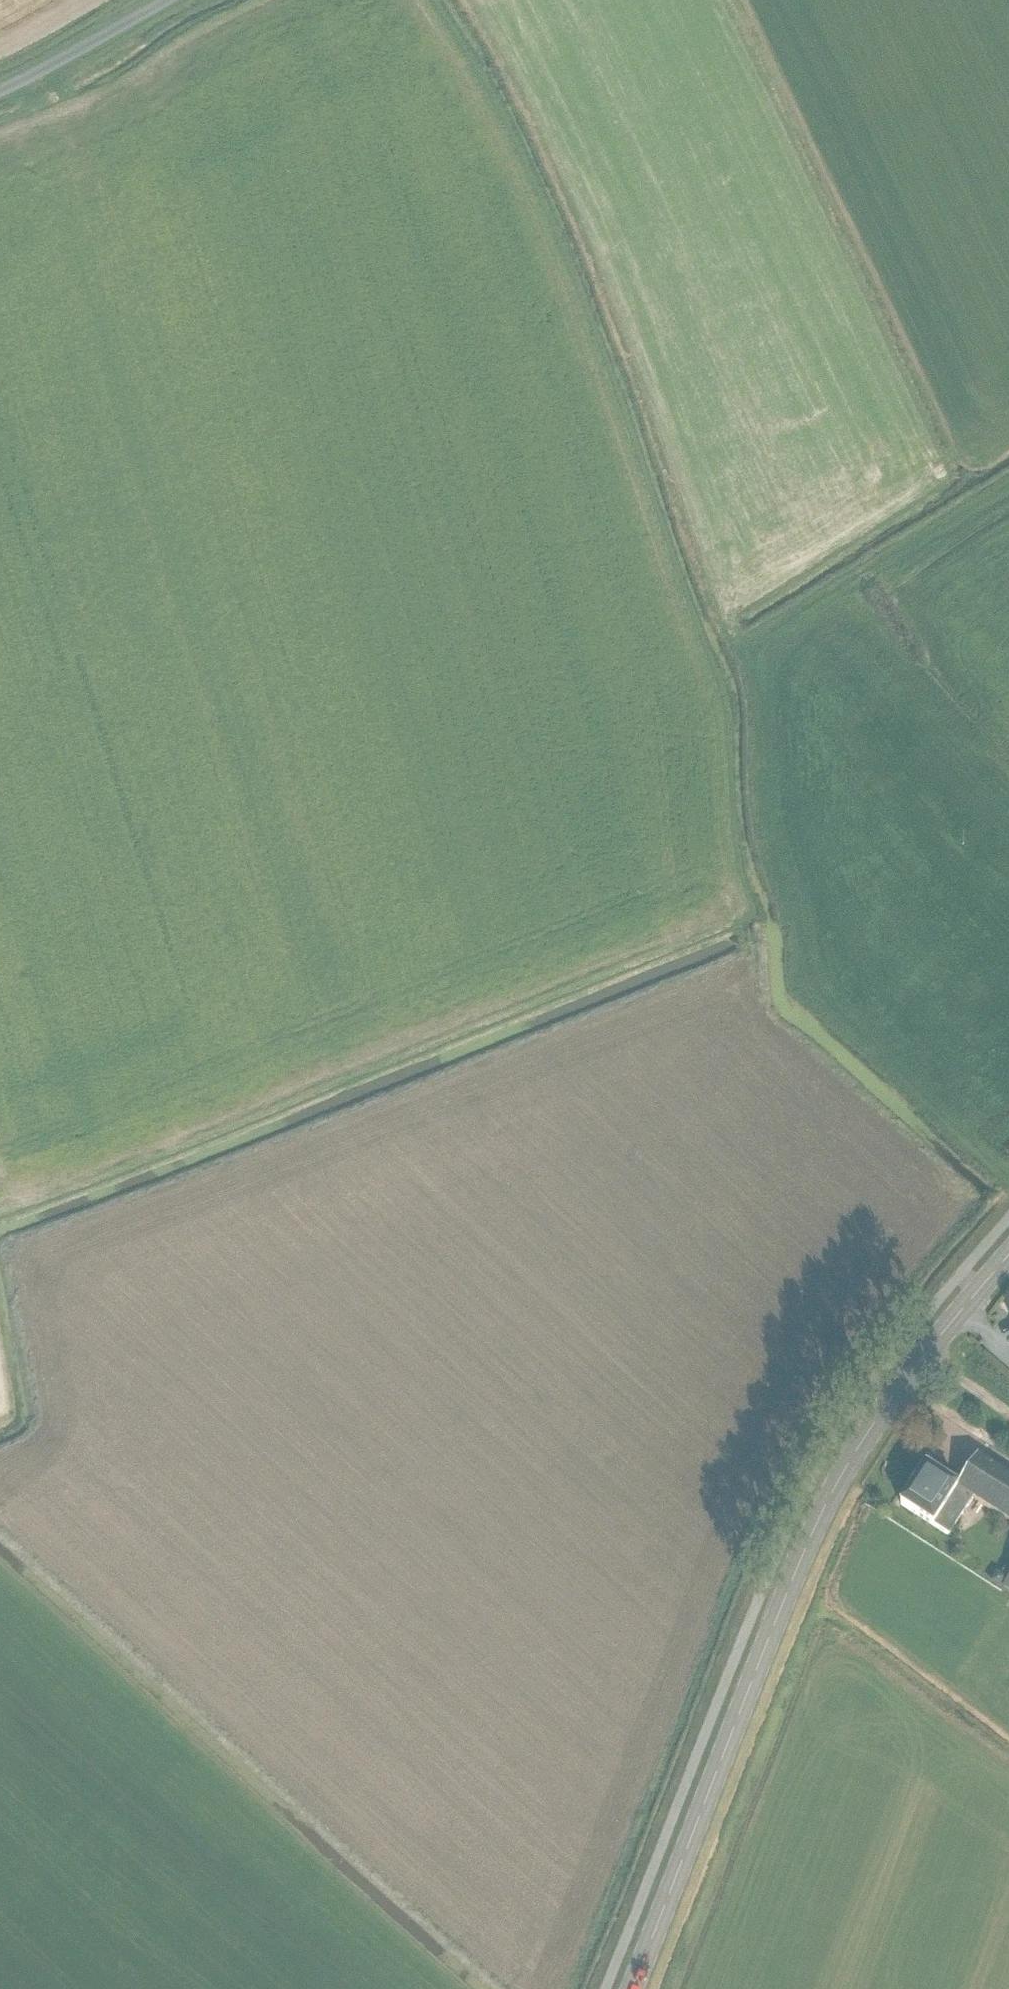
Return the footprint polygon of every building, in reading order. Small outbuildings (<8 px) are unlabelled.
[(901,1505),(949,1536),(974,1498),(1008,1521),(1008,1476),(977,1455),(958,1487),(926,1467),(901,1505)]
